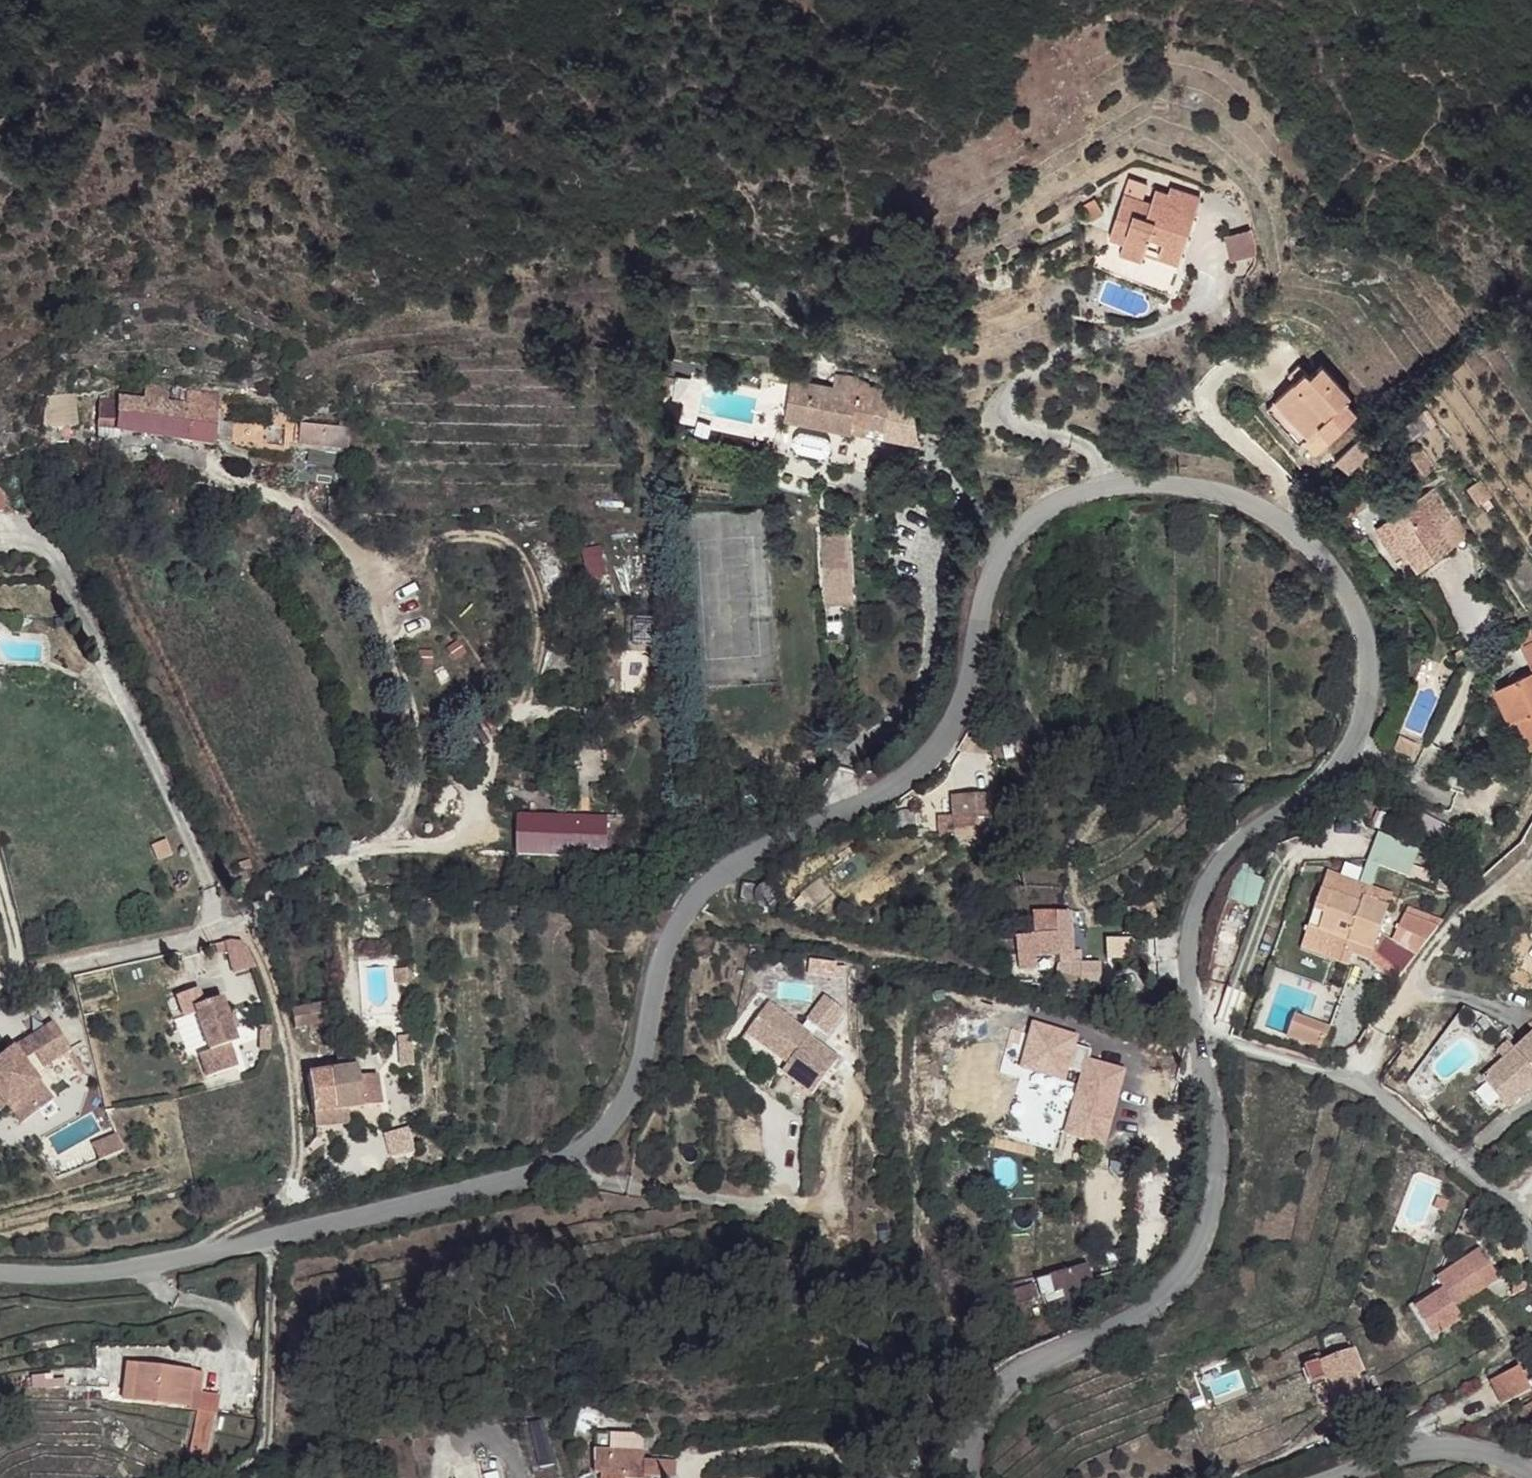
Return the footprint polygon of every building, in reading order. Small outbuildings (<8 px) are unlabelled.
[(724,124),(723,112),(710,113),(707,117),(707,121),(709,124),(712,125),(724,124)] [(1158,146),(1129,181),(1139,190),(1158,207),(1165,198),(1175,208),(1165,218),(1182,233),(1228,180),(1202,159),(1198,162),(1188,173),(1176,163),(1158,146)] [(1158,207),(1139,190),(1132,200),(1151,216),(1158,207)] [(1229,261),(1255,255),(1250,231),(1224,237),(1229,261)] [(1298,386),(1269,413),(1301,448),(1309,442),(1320,454),(1359,417),(1347,407),(1353,401),(1327,371),(1315,382),(1302,370),(1292,379),(1298,386)] [(78,371),(77,381),(90,380),(91,372),(78,371)] [(793,389),(787,421),(853,436),(857,425),(882,429),(889,400),(859,393),(858,380),(838,378),(835,391),(795,384),(793,389)] [(677,379),(672,400),(678,401),(691,388),(692,380),(677,379)] [(69,395),(71,410),(99,407),(97,391),(69,395)] [(103,394),(98,426),(117,429),(122,397),(103,394)] [(122,397),(117,429),(218,445),(222,413),(122,397)] [(857,425),(853,436),(889,443),(898,401),(889,400),(882,429),(857,425)] [(898,401),(889,443),(920,436),(920,403),(898,401)] [(303,423),(299,445),(339,447),(349,447),(351,427),(303,423)] [(1381,435),(1370,443),(1376,452),(1388,444),(1381,435)] [(920,436),(889,443),(920,450),(920,436)] [(298,454),(295,481),(332,485),(335,458),(298,454)] [(1437,491),(1392,524),(1416,557),(1426,573),(1460,547),(1447,528),(1458,519),(1437,491)] [(1392,524),(1381,531),(1405,565),(1416,557),(1392,524)] [(856,599),(855,539),(833,539),(834,600),(856,599)] [(579,550),(585,580),(606,576),(600,546),(579,550)] [(1521,696),(1523,703),(1512,710),(1524,736),(1531,749),(1531,688),(1521,696)] [(1512,710),(1523,703),(1521,696),(1498,707),(1516,740),(1524,736),(1512,710)] [(954,800),(958,838),(1003,833),(1000,796),(954,800)] [(892,814),(894,833),(901,833),(920,830),(915,802),(903,803),(892,814)] [(496,815),(495,852),(581,853),(581,816),(496,815)] [(1415,834),(1435,840),(1432,850),(1450,856),(1459,828),(1421,816),(1415,834)] [(1228,901),(1256,908),(1264,879),(1236,871),(1228,901)] [(175,886),(178,893),(184,891),(181,884),(175,886)] [(1365,897),(1335,886),(1329,903),(1360,913),(1363,907),(1365,897)] [(760,891),(755,909),(764,912),(762,916),(772,921),(782,919),(785,916),(788,912),(789,902),(788,898),(784,893),(780,891),(772,889),(771,894),(760,891)] [(1360,913),(1329,903),(1317,938),(1346,949),(1374,958),(1381,943),(1389,917),(1363,907),(1360,913)] [(1061,917),(1036,918),(1036,939),(1062,938),(1061,917)] [(1036,939),(1020,938),(1020,957),(1063,957),(1062,938),(1036,939)] [(1346,949),(1317,938),(1312,953),(1340,963),(1346,949)] [(1414,954),(1381,943),(1374,958),(1372,969),(1399,978),(1414,954)] [(407,966),(396,966),(397,983),(407,983),(407,966)] [(1083,981),(1071,979),(1070,985),(1083,988),(1083,981)] [(220,1000),(194,1010),(210,1053),(236,1043),(220,1000)] [(325,1005),(290,1013),(296,1031),(328,1024),(325,1005)] [(814,1044),(772,1012),(743,1052),(784,1083),(785,1080),(815,1102),(840,1068),(812,1047),(814,1044)] [(1335,1026),(1299,1014),(1292,1032),(1329,1045),(1335,1026)] [(55,1029),(27,1049),(36,1061),(45,1074),(73,1055),(55,1029)] [(1487,1083),(1512,1112),(1531,1093),(1531,1041),(1531,1042),(1520,1052),(1509,1063),(1487,1083)] [(1502,1055),(1509,1063),(1520,1052),(1513,1045),(1502,1055)] [(27,1049),(15,1056),(26,1069),(36,1061),(27,1049)] [(339,1071),(308,1076),(313,1115),(344,1111),(380,1106),(376,1075),(362,1076),(358,1053),(338,1056),(339,1071)] [(8,1116),(11,1114),(25,1132),(42,1118),(56,1107),(15,1056),(3,1067),(0,1066),(0,1106),(8,1116)] [(3,1121),(8,1116),(0,1106),(0,1117),(3,1121)] [(344,1111),(313,1115),(315,1126),(346,1123),(344,1111)] [(122,1139),(98,1151),(105,1167),(129,1155),(122,1139)] [(1477,1250),(1433,1278),(1442,1291),(1416,1307),(1435,1337),(1463,1320),(1455,1307),(1496,1280),(1477,1250)] [(1090,1271),(1052,1281),(1056,1299),(1063,1297),(1065,1303),(1044,1310),(1047,1320),(1071,1313),(1069,1308),(1098,1300),(1091,1275),(1090,1271)] [(1034,1290),(999,1299),(1004,1313),(1039,1303),(1034,1290)] [(1322,1359),(1305,1365),(1316,1392),(1332,1387),(1341,1411),(1347,1410),(1355,1429),(1375,1420),(1374,1418),(1365,1400),(1357,1378),(1361,1376),(1354,1355),(1325,1364),(1322,1359)] [(1520,1368),(1492,1383),(1503,1405),(1530,1390),(1520,1368)] [(192,1374),(138,1371),(137,1406),(192,1408),(192,1374)] [(543,1421),(523,1426),(535,1477),(555,1472),(543,1421)] [(590,1455),(591,1477),(597,1477),(597,1474),(605,1473),(605,1467),(621,1467),(622,1471),(640,1470),(639,1464),(639,1454),(590,1455)] [(639,1464),(640,1470),(640,1477),(665,1477),(670,1477),(670,1468),(664,1463),(639,1464)] [(597,1477),(622,1477),(622,1471),(621,1467),(605,1467),(605,1473),(597,1474),(597,1477)] [(622,1471),(622,1477),(640,1477),(640,1470),(622,1471)]
